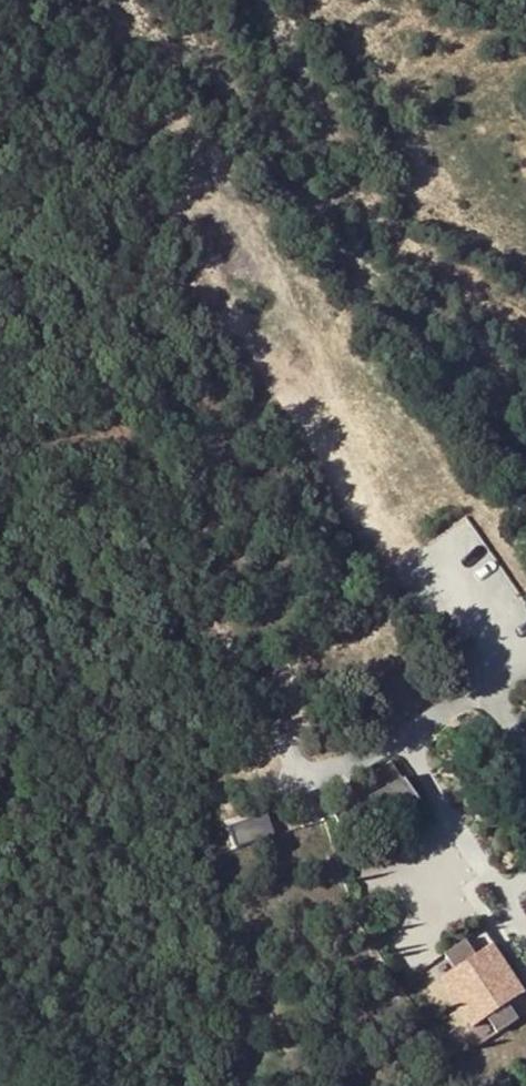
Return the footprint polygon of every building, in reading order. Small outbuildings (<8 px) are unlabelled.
[(377,820),(415,800),(401,784),(371,799),(376,809),(372,811),(377,820)] [(358,801),(334,813),(338,831),(366,819),(358,801)] [(235,844),(271,836),(266,814),(230,822),(235,844)] [(403,962),(398,966),(408,981),(414,977),(428,999),(479,965),(450,921),(399,956),(403,962)] [(428,999),(423,1002),(433,1018),(489,980),(479,965),(428,999)]
